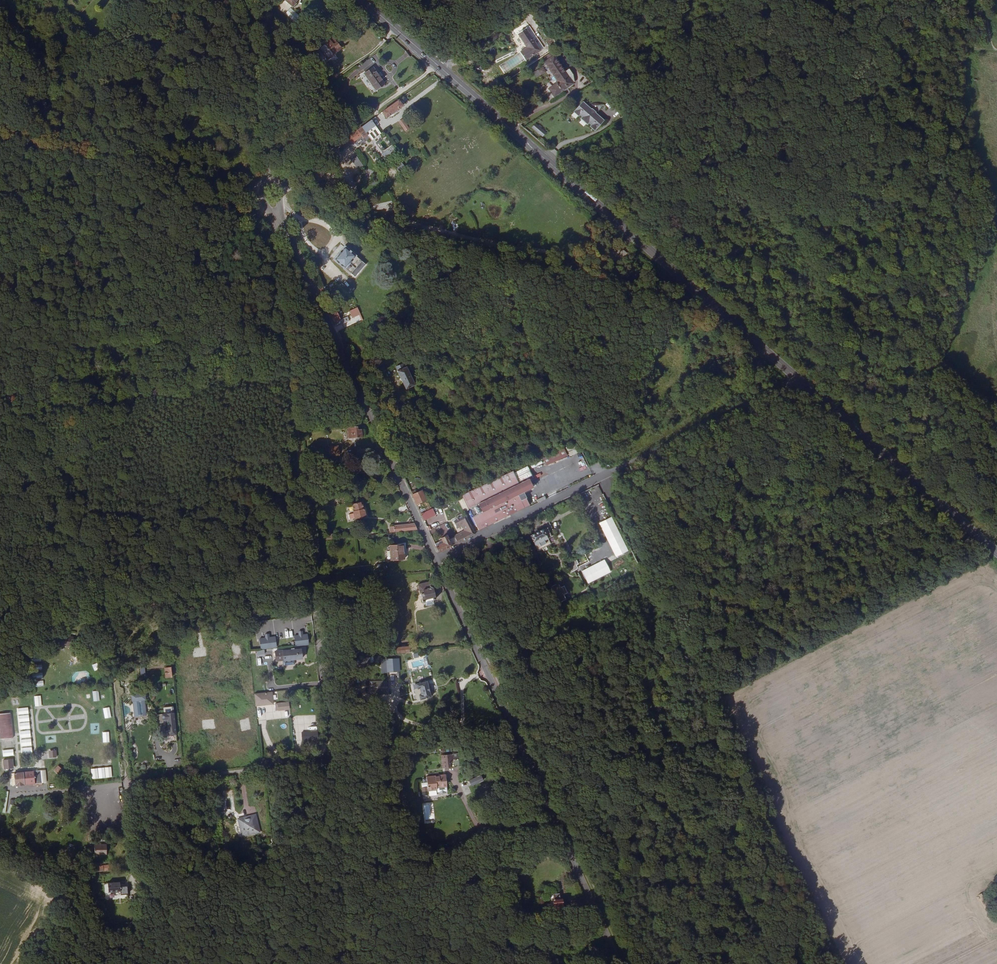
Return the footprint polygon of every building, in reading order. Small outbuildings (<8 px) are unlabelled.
[(296,22),(301,16),(291,8),(286,14),(296,22)] [(132,21),(137,25),(143,16),(139,13),(132,21)] [(519,34),(511,39),(521,53),(526,60),(541,50),(526,28),(519,34)] [(330,40),(319,49),(328,59),(341,48),(339,46),(336,48),(330,40)] [(555,55),(545,61),(558,82),(548,88),(553,96),(570,85),(563,73),(565,72),(555,55)] [(373,68),(365,74),(376,90),(385,84),(373,68)] [(826,82),(829,90),(848,82),(844,74),(826,82)] [(402,98),(383,112),(387,118),(406,104),(402,98)] [(602,121),(582,103),(573,112),(577,116),(579,115),(590,126),(589,127),(593,131),(602,121)] [(404,118),(399,122),(405,131),(410,128),(404,118)] [(372,120),(362,127),(364,129),(365,131),(367,133),(376,126),(372,120)] [(542,137),(547,133),(537,123),(532,127),(542,137)] [(358,130),(347,138),(351,144),(362,136),(358,130)] [(358,156),(352,159),(357,170),(364,167),(358,156)] [(371,172),(375,185),(380,183),(376,170),(371,172)] [(334,259),(346,269),(357,256),(346,246),(345,247),(342,244),(332,256),(335,258),(334,259)] [(334,306),(328,309),(338,330),(339,330),(338,327),(339,326),(337,322),(341,320),(334,306)] [(342,338),(346,346),(351,344),(350,340),(347,342),(344,337),(342,338)] [(669,360),(663,368),(673,375),(679,366),(669,360)] [(407,367),(398,371),(406,389),(416,385),(407,367)] [(734,400),(737,405),(762,392),(761,390),(758,391),(757,389),(734,400)] [(656,405),(661,415),(672,409),(667,400),(656,405)] [(366,437),(365,429),(358,430),(358,426),(351,427),(351,431),(349,431),(349,438),(352,438),(366,437)] [(577,443),(566,447),(570,457),(581,452),(577,443)] [(339,455),(339,451),(338,446),(329,447),(329,452),(330,456),(339,455)] [(543,457),(546,465),(569,457),(566,449),(543,457)] [(529,466),(516,472),(520,482),(533,476),(529,466)] [(521,485),(514,470),(462,495),(469,510),(479,505),(483,512),(473,517),(479,530),(530,505),(524,492),(535,487),(531,480),(521,485)] [(414,488),(410,490),(417,505),(427,500),(422,490),(416,493),(414,488)] [(353,505),(354,511),(364,509),(363,503),(353,505)] [(726,520),(728,525),(732,523),(733,525),(747,519),(742,508),(725,517),(727,519),(726,520)] [(364,509),(354,511),(353,511),(355,518),(366,516),(364,509)] [(436,516),(433,509),(421,514),(425,521),(436,516)] [(457,543),(475,534),(465,515),(454,521),(457,527),(464,523),(468,531),(455,538),(457,543)] [(598,522),(613,557),(626,552),(611,516),(598,522)] [(417,529),(414,523),(394,526),(394,532),(417,529)] [(454,535),(455,538),(468,531),(464,523),(457,527),(457,529),(463,526),(465,530),(454,535)] [(732,523),(728,525),(733,533),(736,531),(733,525),(732,523)] [(535,533),(530,535),(535,545),(548,538),(544,529),(539,531),(538,530),(535,532),(535,533)] [(436,546),(439,552),(452,545),(449,540),(449,539),(450,538),(448,535),(441,538),(442,540),(443,543),(436,546)] [(405,558),(403,544),(390,546),(391,560),(405,558)] [(565,563),(570,572),(578,568),(574,559),(565,563)] [(586,584),(610,573),(604,560),(580,571),(586,584)] [(568,593),(565,586),(561,588),(559,584),(551,587),(558,603),(567,599),(565,594),(568,593)] [(431,586),(420,588),(422,596),(423,597),(424,600),(423,600),(424,603),(426,602),(427,606),(435,604),(434,600),(436,600),(435,598),(436,597),(433,587),(432,585),(431,586)] [(571,617),(566,620),(572,631),(577,628),(576,625),(579,624),(577,620),(581,618),(577,610),(573,612),(574,615),(571,616),(571,617)] [(298,631),(298,635),(295,635),(295,645),(309,646),(309,634),(304,634),(304,632),(298,631)] [(270,634),(265,635),(265,638),(260,638),(261,650),(278,648),(276,636),(270,637),(270,634)] [(61,642),(68,650),(73,645),(65,637),(61,642)] [(301,658),(300,649),(276,651),(277,660),(301,658)] [(423,694),(430,693),(427,683),(426,681),(419,683),(419,684),(420,688),(421,688),(423,694)] [(256,706),(275,704),(274,699),(278,699),(277,690),(255,693),(256,706)] [(431,698),(430,693),(423,694),(419,696),(421,701),(431,698)] [(133,694),(134,717),(147,716),(146,694),(133,694)] [(276,710),(290,710),(290,702),(276,702),(276,710)] [(12,713),(0,714),(0,721),(2,740),(15,739),(12,713)] [(168,735),(176,734),(173,713),(161,714),(162,720),(166,720),(168,735)] [(302,741),(301,728),(312,728),(311,715),(304,716),(304,720),(299,720),(299,724),(293,725),(293,732),(294,741),(302,741)] [(460,753),(441,754),(442,767),(460,766),(460,753)] [(12,759),(3,760),(4,767),(6,766),(6,768),(11,767),(11,766),(13,766),(12,759)] [(58,765),(54,769),(60,775),(64,770),(58,765)] [(41,770),(14,773),(15,786),(42,783),(41,770)] [(447,785),(446,772),(439,773),(439,774),(435,774),(426,774),(427,789),(436,788),(436,791),(439,790),(439,792),(445,791),(445,790),(447,789),(447,785)] [(6,790),(2,812),(12,814),(15,799),(9,798),(10,791),(6,790)] [(249,821),(248,816),(237,818),(239,835),(245,834),(244,826),(246,825),(245,822),(249,821)] [(101,850),(101,840),(88,842),(89,851),(101,850)] [(118,883),(103,883),(103,893),(119,892),(118,883)] [(561,893),(553,894),(554,900),(553,900),(553,905),(552,905),(552,907),(553,907),(554,910),(562,909),(561,893)]
